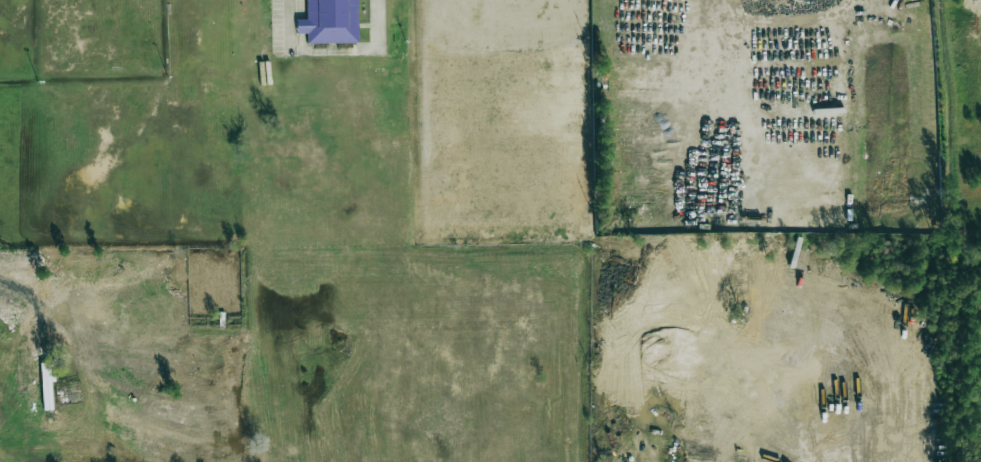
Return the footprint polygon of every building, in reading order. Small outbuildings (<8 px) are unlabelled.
[(358,0),(307,0),(307,19),(296,19),(297,34),(307,34),(307,44),(358,43),(358,0)]
